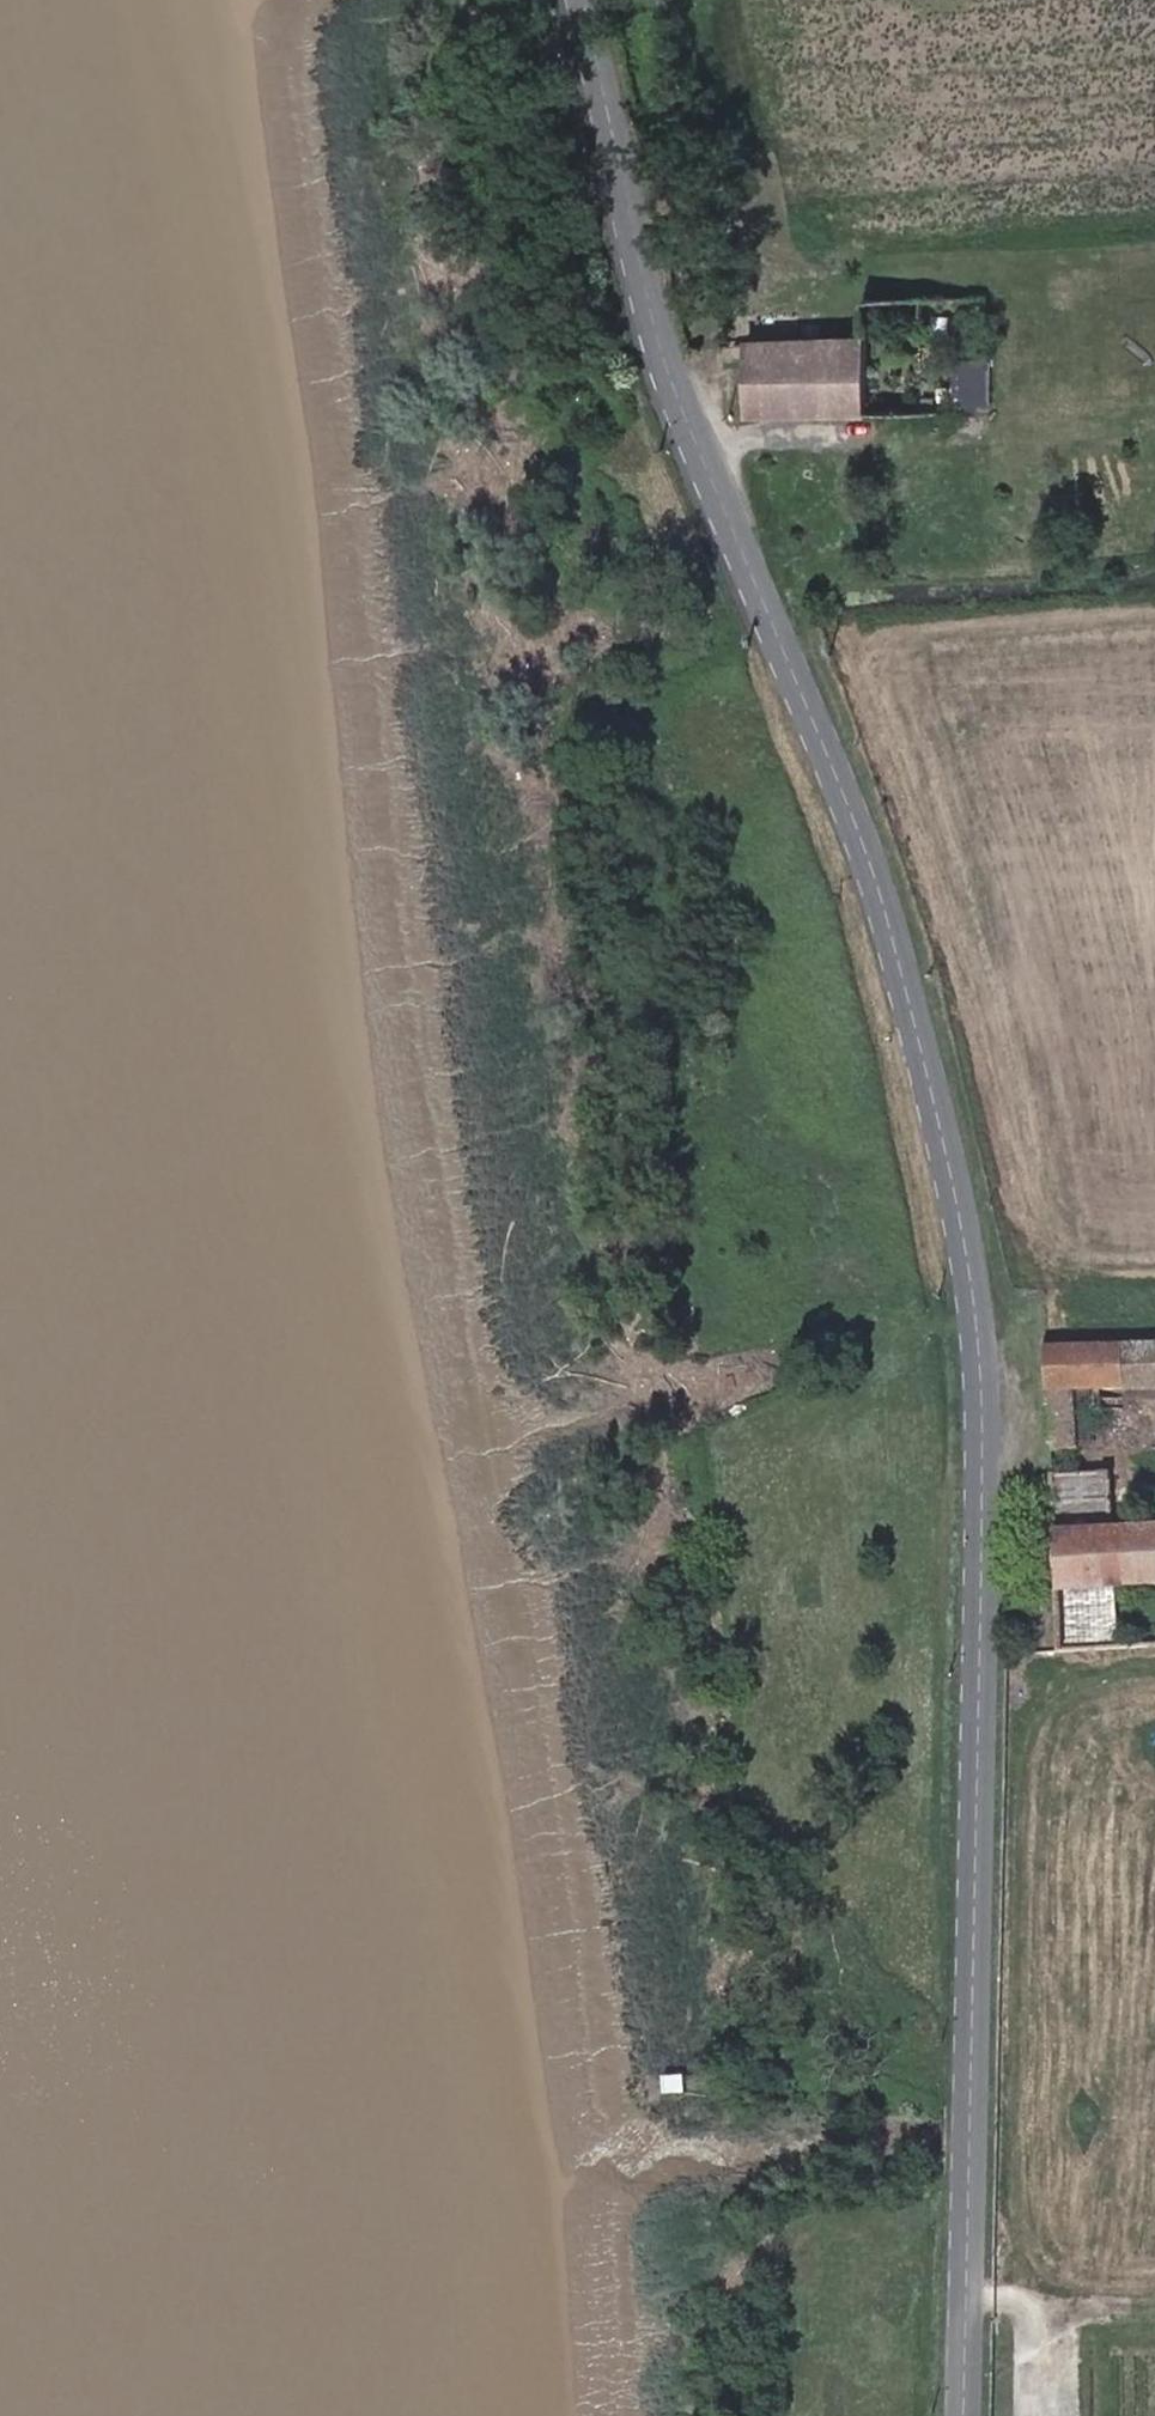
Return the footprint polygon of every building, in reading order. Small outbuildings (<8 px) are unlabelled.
[(866,348),(741,349),(742,416),(866,414),(866,348)] [(984,364),(960,364),(960,413),(986,413),(984,364)] [(1043,1345),(1046,1447),(1074,1446),(1073,1394),(1154,1391),(1154,1340),(1043,1345)] [(1057,1513),(1114,1514),(1115,1472),(1058,1470),(1057,1513)] [(1052,1530),(1055,1589),(1154,1584),(1154,1524),(1052,1530)]
